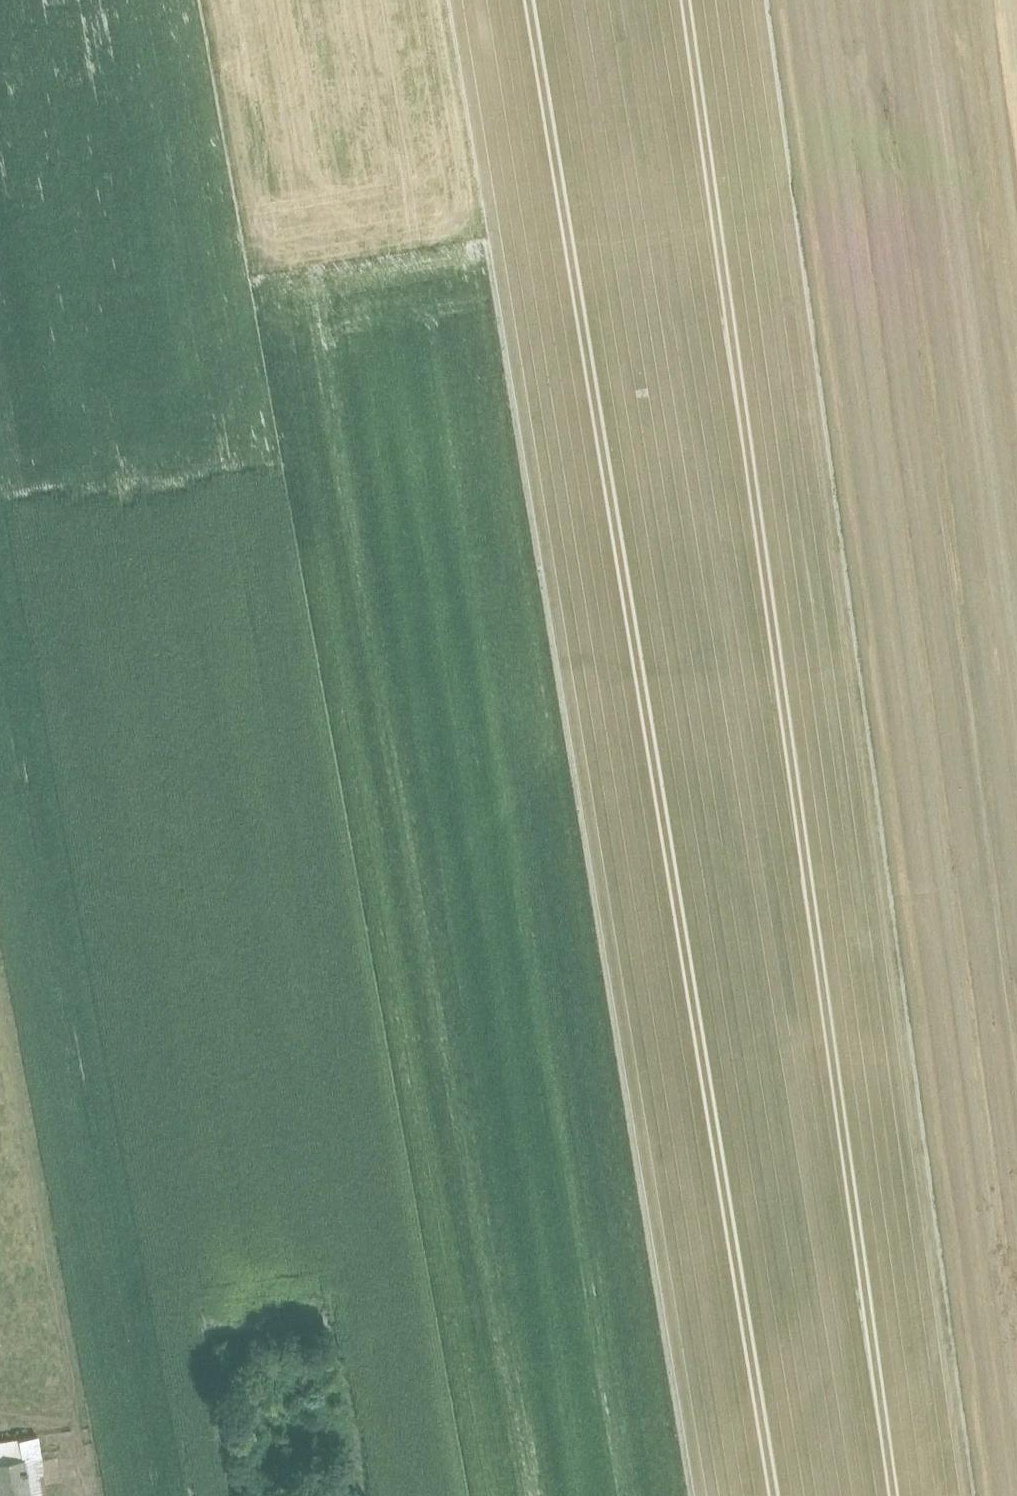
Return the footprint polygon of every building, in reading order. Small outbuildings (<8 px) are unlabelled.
[(0,1439),(0,1495),(47,1495),(39,1434),(21,1436),(0,1439)]
